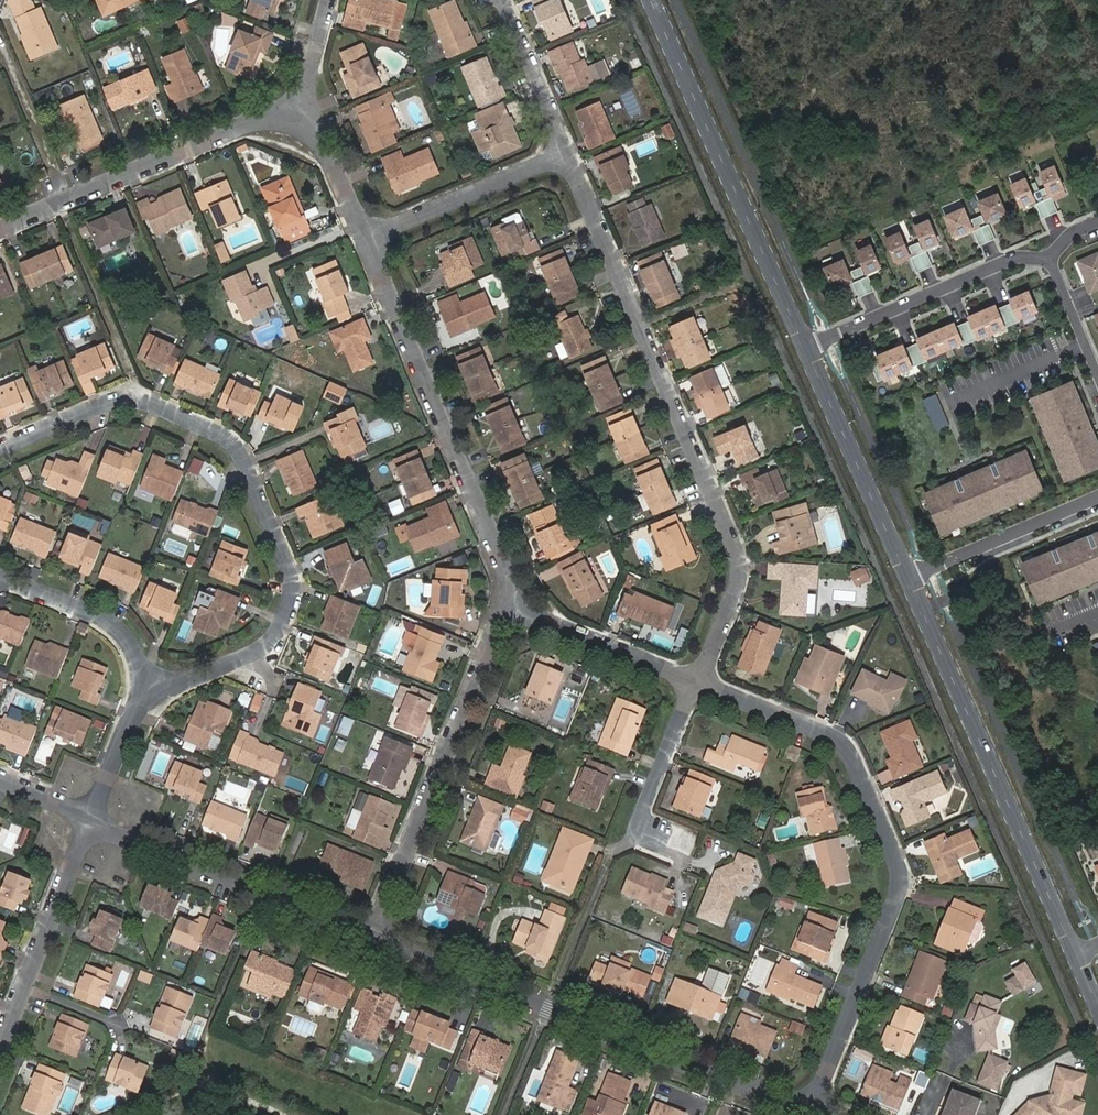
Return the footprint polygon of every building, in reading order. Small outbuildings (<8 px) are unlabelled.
[(104,14),(136,0),(98,0),(104,14)] [(275,0),(252,0),(248,12),(262,17),(265,9),(271,11),(275,0)] [(279,0),(275,0),(271,11),(274,12),(279,0)] [(343,24),(346,25),(349,16),(352,17),(357,0),(350,0),(343,24)] [(389,0),(357,0),(352,17),(349,16),(346,25),(364,29),(366,22),(390,28),(388,35),(397,38),(401,20),(393,18),(397,2),(389,0)] [(463,22),(453,0),(430,10),(450,55),(476,44),(472,35),(469,37),(463,22)] [(541,6),(537,8),(538,9),(543,19),(545,18),(548,23),(546,23),(552,35),(560,31),(562,34),(575,28),(561,0),(538,0),(541,6)] [(14,8),(25,34),(27,33),(34,49),(55,40),(41,6),(36,9),(32,1),(14,8)] [(201,2),(192,6),(196,15),(205,11),(201,2)] [(543,19),(538,9),(534,11),(540,26),(546,23),(548,23),(545,18),(543,19)] [(182,35),(194,30),(189,16),(176,21),(182,35)] [(466,22),(463,22),(469,37),(472,35),(466,22)] [(257,48),(260,49),(267,52),(274,34),(257,27),(253,35),(240,30),(232,50),(234,51),(230,60),(239,64),(236,71),(249,77),(256,60),(253,58),(257,48)] [(27,33),(25,34),(23,34),(32,57),(58,47),(55,40),(34,49),(27,33)] [(580,62),(572,43),(550,53),(558,72),(562,70),(570,89),(593,80),(584,61),(580,62)] [(342,53),(348,68),(351,66),(353,72),(351,73),(345,76),(354,97),(380,85),(362,44),(342,53)] [(172,102),(182,99),(180,95),(197,88),(193,76),(183,55),(163,63),(172,85),(166,88),(172,102)] [(227,68),(236,71),(239,64),(230,60),(227,68)] [(494,83),(492,78),(484,60),(461,69),(478,108),(504,96),(500,88),(497,89),(494,83)] [(129,101),(146,94),(148,93),(148,91),(156,88),(147,69),(105,88),(114,107),(129,101)] [(422,77),(426,87),(436,83),(432,73),(422,77)] [(180,95),(182,99),(203,90),(197,75),(193,76),(197,88),(180,95)] [(147,96),(146,94),(129,101),(130,104),(147,96)] [(360,115),(364,125),(367,131),(365,132),(373,151),(395,141),(387,123),(395,119),(388,103),(391,102),(387,94),(371,101),(375,108),(362,114),(360,115)] [(65,125),(73,122),(75,121),(78,128),(75,128),(83,145),(102,137),(84,95),(57,107),(65,125)] [(359,107),(362,114),(375,108),(371,101),(359,107)] [(582,119),(584,125),(589,137),(586,139),(590,147),(614,137),(599,102),(578,111),(582,119)] [(501,103),(484,110),(487,117),(504,110),(501,103)] [(487,117),(479,121),(483,130),(479,132),(475,138),(479,147),(486,150),(491,148),(494,156),(519,146),(510,125),(508,126),(505,120),(508,119),(504,110),(487,117)] [(484,110),(476,113),(479,121),(487,117),(484,110)] [(467,121),(470,131),(479,128),(475,119),(467,121)] [(670,123),(661,126),(666,140),(676,136),(670,123)] [(79,147),(83,145),(75,128),(71,130),(79,147)] [(607,180),(613,193),(632,185),(626,170),(629,169),(621,147),(594,158),(598,166),(601,165),(607,180)] [(382,160),(386,168),(390,167),(399,187),(417,179),(418,181),(437,173),(427,150),(403,159),(400,152),(382,160)] [(1050,160),(1037,166),(1046,188),(1060,182),(1050,160)] [(37,171),(40,179),(49,176),(46,167),(37,171)] [(390,167),(386,168),(390,177),(397,192),(419,183),(418,181),(417,179),(399,187),(390,167)] [(1021,172),(1008,178),(1017,200),(1031,194),(1021,172)] [(262,191),(265,198),(286,189),(299,219),(303,217),(288,181),(262,191)] [(1044,189),(1040,181),(1035,183),(1038,191),(1044,189)] [(225,188),(231,202),(234,201),(227,182),(217,186),(204,192),(205,196),(225,188)] [(1038,191),(1035,183),(1030,185),(1033,193),(1038,191)] [(993,187),(975,195),(983,214),(1002,206),(993,187)] [(238,220),(231,202),(225,188),(205,196),(204,192),(195,196),(202,211),(210,208),(218,228),(238,220)] [(286,189),(265,198),(282,239),(308,229),(303,217),(299,219),(286,189)] [(146,201),(137,204),(144,220),(149,218),(154,230),(162,227),(167,229),(191,219),(179,191),(163,198),(164,200),(165,202),(161,204),(160,202),(157,203),(149,207),(146,201)] [(1049,193),(1041,196),(1049,215),(1057,211),(1049,193)] [(1041,196),(1033,200),(1041,218),(1049,215),(1041,196)] [(644,198),(630,204),(633,212),(630,213),(638,232),(643,244),(665,235),(652,204),(647,206),(644,198)] [(960,202),(941,210),(949,229),(968,221),(960,202)] [(981,215),(978,208),(972,210),(976,218),(981,215)] [(106,221),(104,219),(90,225),(99,247),(135,231),(125,210),(108,218),(110,220),(106,221)] [(976,218),(972,210),(967,212),(970,220),(976,218)] [(925,213),(911,219),(920,241),(934,235),(925,213)] [(986,220),(978,223),(986,242),(994,238),(986,220)] [(503,255),(518,248),(522,257),(539,249),(535,240),(531,242),(521,221),(506,228),(504,224),(492,229),(503,255)] [(978,223),(970,227),(978,245),(986,242),(978,223)] [(896,226),(882,232),(892,253),(905,247),(896,226)] [(86,227),(79,230),(83,239),(90,236),(86,227)] [(162,227),(154,230),(156,235),(167,230),(167,229),(162,227)] [(918,242),(915,235),(910,237),(913,244),(918,242)] [(913,244),(910,237),(905,239),(908,247),(913,244)] [(443,256),(446,264),(451,277),(447,278),(451,287),(474,277),(470,269),(483,264),(472,238),(450,248),(452,252),(443,256)] [(867,238),(853,244),(862,266),(876,260),(867,238)] [(215,244),(220,263),(230,260),(225,241),(215,244)] [(678,257),(688,254),(684,243),(675,246),(678,257)] [(39,260),(38,257),(20,264),(31,289),(75,271),(64,246),(47,253),(49,256),(39,260)] [(923,247),(915,250),(923,268),(931,265),(923,247)] [(915,250),(908,253),(916,272),(923,268),(915,250)] [(507,261),(519,256),(517,251),(505,256),(507,261)] [(565,268),(568,267),(561,251),(540,261),(558,303),(579,293),(572,277),(569,278),(565,268)] [(839,253),(820,261),(829,280),(847,272),(839,253)] [(638,263),(645,279),(648,278),(653,288),(650,290),(657,306),(678,297),(660,254),(638,263)] [(1079,262),(1086,277),(1088,277),(1090,283),(1087,285),(1090,293),(1097,290),(1097,254),(1079,262)] [(860,267),(857,259),(852,261),(855,269),(860,267)] [(855,269),(852,261),(847,264),(850,271),(855,269)] [(314,271),(326,303),(323,304),(329,320),(349,312),(344,297),(349,295),(346,285),(344,286),(342,282),(344,281),(336,262),(314,271)] [(451,277),(446,264),(442,266),(447,278),(451,277)] [(3,293),(1,285),(9,282),(1,265),(0,266),(0,294),(3,293)] [(865,271),(858,275),(866,293),(873,290),(865,271)] [(244,275),(222,283),(230,303),(234,301),(243,322),(248,320),(257,317),(255,313),(262,310),(271,307),(264,291),(255,295),(252,296),(250,290),(244,275)] [(858,275),(850,278),(858,297),(866,293),(858,275)] [(648,278),(645,279),(650,290),(653,288),(648,278)] [(9,282),(1,285),(3,293),(0,294),(0,299),(14,294),(9,282)] [(1037,311),(1029,292),(1011,300),(1012,303),(1005,306),(1013,325),(1020,322),(1019,319),(1037,311)] [(438,302),(442,311),(447,309),(456,330),(473,322),(474,324),(494,316),(484,293),(460,303),(456,295),(438,302)] [(1013,325),(1005,306),(997,309),(996,306),(983,312),(992,334),(1013,325)] [(447,309),(442,311),(448,327),(452,336),(458,333),(475,326),(474,324),(473,322),(456,330),(447,309)] [(257,317),(248,320),(252,328),(267,322),(262,310),(255,313),(257,317)] [(586,337),(584,331),(577,316),(569,320),(565,312),(550,318),(553,328),(557,326),(570,357),(591,347),(586,337)] [(992,334),(983,312),(969,318),(971,321),(963,324),(971,343),(992,334)] [(679,338),(676,339),(672,341),(679,356),(682,355),(685,354),(690,366),(709,357),(693,318),(673,326),(679,338)] [(364,322),(338,332),(346,351),(354,373),(373,364),(366,347),(363,349),(361,345),(365,344),(372,341),(364,322)] [(936,332),(945,351),(962,343),(963,346),(971,343),(963,324),(956,327),(954,324),(936,332)] [(296,326),(287,329),(293,344),(301,340),(296,326)] [(670,327),(676,339),(679,338),(673,326),(670,327)] [(346,351),(338,332),(331,335),(340,354),(346,351)] [(919,343),(912,346),(920,364),(928,361),(927,358),(945,351),(936,332),(918,339),(919,343)] [(169,377),(176,362),(168,359),(173,348),(148,337),(138,359),(149,363),(153,365),(163,370),(162,373),(169,377)] [(83,365),(75,369),(81,383),(90,379),(88,377),(98,373),(102,371),(113,366),(104,344),(79,355),(83,365)] [(897,348),(890,351),(899,373),(920,364),(912,346),(905,349),(903,346),(897,348)] [(457,358),(465,374),(468,373),(472,383),(469,384),(476,400),(497,391),(478,348),(457,358)] [(878,382),(899,373),(890,351),(877,357),(878,360),(870,364),(878,382)] [(687,367),(690,366),(685,354),(682,355),(687,367)] [(609,375),(611,374),(604,358),(583,367),(601,410),(623,400),(616,385),(613,386),(609,375)] [(212,396),(221,375),(186,360),(176,384),(184,387),(185,385),(199,390),(203,392),(212,396)] [(43,383),(34,386),(41,400),(48,396),(47,394),(57,390),(62,388),(72,383),(63,362),(38,372),(43,383)] [(699,388),(696,390),(693,391),(700,407),(702,405),(705,404),(710,416),(729,408),(712,369),(694,377),(699,388)] [(691,378),(696,390),(699,388),(694,377),(691,378)] [(0,401),(0,418),(8,414),(7,412),(17,408),(21,406),(32,401),(22,379),(0,388),(0,396),(2,400),(0,401)] [(251,414),(261,393),(231,379),(220,404),(228,407),(229,404),(251,414)] [(1072,380),(1065,382),(1066,383),(1070,393),(1077,390),(1072,380)] [(1066,383),(1037,395),(1045,414),(1041,416),(1051,440),(1055,438),(1063,457),(1059,459),(1063,468),(1067,466),(1071,476),(1097,465),(1097,461),(1096,455),(1097,454),(1097,442),(1091,425),(1088,427),(1085,420),(1088,418),(1077,390),(1070,393),(1066,383)] [(922,398),(932,421),(941,416),(945,425),(948,424),(935,392),(922,398)] [(1037,394),(1032,396),(1041,416),(1045,414),(1037,395),(1037,394)] [(278,421),(283,424),(294,428),(303,407),(279,396),(274,406),(266,402),(260,417),(268,420),(269,417),(278,421)] [(485,408),(492,425),(495,423),(499,434),(496,435),(504,451),(525,442),(506,399),(485,408)] [(708,417),(710,416),(705,404),(702,405),(708,417)] [(634,427),(637,426),(629,410),(607,420),(626,462),(648,453),(641,437),(639,438),(634,427)] [(333,428),(337,438),(339,443),(343,453),(365,444),(354,419),(344,423),(341,416),(326,422),(330,430),(333,428)] [(932,421),(935,429),(945,425),(941,416),(932,421)] [(721,455),(733,450),(736,449),(738,456),(736,457),(739,465),(759,457),(746,425),(714,438),(721,455)] [(1051,440),(1059,459),(1063,457),(1055,438),(1051,440)] [(130,483),(142,455),(134,451),(131,459),(125,456),(126,453),(110,446),(97,475),(114,482),(116,477),(130,483)] [(992,463),(994,468),(988,471),(986,466),(969,473),(971,478),(965,481),(963,476),(926,491),(930,501),(936,499),(940,509),(935,511),(943,531),(953,527),(951,522),(972,513),(974,518),(984,514),(982,509),(1003,500),(1005,505),(1015,500),(1013,496),(1034,487),(1036,491),(1045,487),(1036,465),(1030,467),(1027,460),(1033,457),(1028,448),(992,463)] [(316,484),(301,450),(277,460),(280,467),(283,466),(289,479),(291,484),(294,492),(316,484)] [(421,468),(423,467),(416,451),(394,460),(413,503),(435,494),(428,478),(425,479),(421,468)] [(503,463),(510,480),(513,479),(518,489),(514,490),(521,507),(542,498),(524,455),(503,463)] [(164,460),(154,456),(150,464),(141,488),(172,500),(182,473),(164,466),(163,469),(160,468),(164,460)] [(1036,465),(1033,457),(1027,460),(1030,467),(1036,465)] [(47,483),(77,496),(89,469),(70,461),(69,464),(57,458),(47,483)] [(661,479),(664,478),(657,461),(636,471),(654,513),(676,504),(668,487),(665,488),(661,479)] [(24,480),(33,476),(28,463),(19,467),(24,480)] [(1067,466),(1063,468),(1067,479),(1072,477),(1071,476),(1067,466)] [(787,496),(776,470),(760,477),(757,470),(740,476),(743,485),(748,483),(756,503),(773,497),(775,501),(787,496)] [(1013,496),(1015,500),(1036,491),(1034,487),(1013,496)] [(36,503),(39,495),(26,491),(23,499),(36,503)] [(333,509),(326,495),(297,508),(301,515),(308,512),(311,519),(308,521),(312,531),(315,536),(343,524),(336,508),(333,509)] [(6,530),(13,515),(4,512),(9,501),(0,497),(0,527),(6,530)] [(86,503),(76,498),(73,506),(83,510),(86,503)] [(936,499),(930,501),(935,511),(940,509),(936,499)] [(982,509),(984,514),(1005,505),(1003,500),(982,509)] [(208,536),(217,512),(208,508),(207,511),(194,506),(190,504),(181,501),(172,522),(208,536)] [(443,512),(448,510),(444,502),(427,508),(431,517),(406,527),(416,550),(435,542),(434,541),(452,532),(443,512)] [(775,512),(778,522),(782,521),(784,529),(781,530),(783,540),(775,542),(779,553),(814,543),(804,504),(775,512)] [(532,514),(538,528),(546,547),(566,539),(552,505),(532,514)] [(455,527),(448,510),(443,512),(452,532),(434,541),(435,542),(436,544),(459,535),(455,527)] [(951,522),(953,527),(974,518),(972,513),(951,522)] [(652,527),(666,558),(670,556),(674,565),(684,561),(685,564),(697,559),(691,546),(687,547),(678,526),(674,517),(652,527)] [(37,552),(46,555),(56,532),(21,518),(11,539),(21,542),(25,544),(38,549),(37,552)] [(682,524),(678,526),(687,547),(691,546),(682,524)] [(546,547),(538,528),(534,530),(538,539),(539,539),(543,549),(546,547)] [(89,574),(101,545),(86,539),(88,535),(72,529),(59,558),(68,561),(75,564),(78,560),(84,562),(81,571),(89,574)] [(1057,548),(1021,563),(1025,571),(1029,570),(1033,581),(1030,582),(1038,602),(1047,598),(1046,594),(1063,586),(1065,591),(1075,587),(1073,582),(1097,572),(1097,531),(1086,536),(1088,540),(1082,542),(1080,538),(1063,545),(1065,549),(1059,552),(1057,548)] [(221,580),(235,586),(238,578),(235,577),(239,567),(241,562),(245,552),(223,543),(212,569),(223,573),(221,580)] [(325,554),(332,569),(334,575),(338,582),(345,579),(348,587),(349,589),(371,580),(362,561),(354,565),(345,545),(325,554)] [(581,553),(561,562),(574,591),(580,588),(582,593),(577,595),(577,596),(582,605),(602,596),(581,553)] [(134,593),(144,568),(109,554),(100,575),(110,579),(114,581),(127,586),(126,589),(134,593)] [(670,556),(666,558),(664,558),(669,571),(685,564),(684,561),(674,565),(670,556)] [(574,591),(561,562),(558,563),(564,576),(574,597),(577,596),(577,595),(582,593),(580,588),(574,591)] [(859,585),(873,580),(867,564),(853,570),(859,585)] [(817,567),(785,569),(785,577),(784,589),(787,589),(787,593),(783,593),(782,611),(805,612),(807,584),(816,585),(817,567)] [(542,572),(545,580),(556,576),(553,568),(542,572)] [(462,582),(463,570),(438,569),(437,581),(433,580),(432,604),(442,604),(441,614),(462,616),(464,594),(461,594),(459,593),(459,582),(462,582)] [(846,589),(846,580),(819,578),(817,601),(830,602),(829,615),(832,616),(834,588),(846,589)] [(341,590),(348,587),(345,579),(338,582),(341,590)] [(165,618),(173,622),(179,607),(171,604),(175,592),(150,582),(141,605),(151,608),(157,611),(167,615),(165,618)] [(968,594),(964,585),(959,587),(963,597),(968,594)] [(192,627),(214,636),(218,626),(226,629),(229,620),(231,615),(238,599),(217,591),(214,597),(199,591),(193,605),(200,608),(192,627)] [(647,622),(664,629),(669,616),(673,608),(636,593),(634,598),(626,595),(618,614),(627,617),(628,615),(647,622)] [(809,593),(807,613),(815,613),(817,594),(809,593)] [(347,636),(360,607),(333,596),(326,613),(329,614),(324,627),(347,636)] [(30,621),(22,617),(21,619),(8,615),(3,613),(0,611),(0,637),(20,645),(30,621)] [(751,639),(746,650),(740,666),(762,674),(780,629),(760,621),(756,630),(754,629),(751,639)] [(662,633),(664,629),(647,622),(645,626),(662,633)] [(426,678),(433,662),(443,636),(421,628),(405,669),(426,678)] [(742,648),(746,650),(751,639),(754,629),(752,628),(748,638),(746,638),(742,648)] [(75,634),(72,642),(82,646),(85,637),(81,636),(75,634)] [(328,650),(331,643),(317,636),(314,644),(317,646),(313,655),(311,660),(307,670),(328,679),(338,654),(328,650)] [(28,665),(58,677),(68,650),(51,643),(50,646),(37,641),(28,665)] [(804,661),(800,673),(817,680),(815,687),(829,692),(843,655),(816,644),(810,659),(808,663),(804,661)] [(537,675),(528,695),(551,704),(562,675),(550,670),(554,661),(542,656),(535,674),(537,675)] [(100,686),(102,681),(106,670),(84,661),(74,686),(84,691),(81,698),(96,704),(99,696),(96,695),(100,686)] [(436,663),(433,662),(426,678),(429,679),(436,663)] [(0,666),(0,678),(7,680),(11,670),(0,666)] [(872,697),(890,706),(899,687),(901,688),(905,680),(892,674),(888,681),(863,670),(852,692),(870,701),(872,697)] [(817,680),(800,673),(797,680),(815,687),(817,680)] [(526,694),(528,695),(537,675),(535,674),(526,694)] [(416,682),(413,688),(433,696),(435,690),(416,682)] [(291,707),(288,716),(295,718),(292,726),(290,729),(312,737),(320,718),(313,715),(320,695),(299,686),(293,702),(291,707)] [(407,690),(405,695),(408,696),(395,727),(420,737),(423,729),(420,727),(425,716),(429,705),(433,706),(435,701),(431,700),(433,696),(413,688),(412,692),(407,690)] [(256,693),(250,710),(258,713),(264,696),(256,693)] [(888,709),(890,706),(872,697),(870,701),(888,709)] [(622,753),(640,709),(618,699),(599,744),(622,753)] [(201,704),(197,712),(205,715),(208,707),(201,704)] [(194,719),(192,724),(186,741),(206,749),(214,730),(223,733),(230,713),(209,705),(208,707),(205,715),(197,712),(194,719)] [(644,710),(640,709),(622,753),(626,755),(634,735),(644,710)] [(66,738),(71,740),(81,744),(85,735),(90,722),(65,712),(61,722),(53,719),(47,734),(55,737),(56,734),(66,738)] [(295,718),(288,716),(285,723),(292,726),(295,718)] [(428,717),(425,716),(420,727),(423,729),(428,717)] [(26,756),(37,729),(6,717),(0,731),(0,741),(9,745),(8,749),(26,756)] [(892,744),(888,746),(893,756),(887,759),(894,775),(921,764),(910,739),(916,736),(908,719),(882,731),(886,741),(890,739),(892,744)] [(728,745),(732,736),(724,733),(720,742),(728,745)] [(733,736),(732,739),(747,745),(748,742),(733,736)] [(274,751),(269,749),(256,744),(257,741),(250,738),(239,762),(274,776),(283,754),(274,751)] [(406,756),(410,757),(412,750),(385,739),(369,778),(392,788),(400,769),(406,756)] [(747,745),(732,739),(729,748),(721,745),(717,754),(709,751),(706,760),(733,770),(736,762),(757,770),(765,749),(748,742),(747,745)] [(511,746),(504,763),(506,764),(504,771),(501,770),(494,767),(486,785),(513,796),(521,776),(530,754),(511,746)] [(797,761),(801,751),(789,746),(785,756),(797,761)] [(404,770),(410,757),(406,756),(400,769),(404,770)] [(599,792),(609,769),(589,761),(577,789),(575,788),(570,798),(596,809),(602,793),(599,792)] [(178,790),(183,792),(193,796),(192,799),(199,802),(205,788),(198,784),(202,774),(177,764),(171,777),(168,786),(178,790)] [(613,771),(609,769),(599,792),(602,793),(604,793),(613,771)] [(937,770),(902,786),(905,793),(901,795),(901,796),(907,808),(904,810),(903,813),(907,824),(929,815),(925,806),(921,804),(923,801),(946,791),(937,770)] [(688,791),(681,809),(699,816),(713,781),(692,772),(688,780),(685,789),(688,791)] [(524,777),(521,776),(513,796),(516,797),(524,777)] [(675,806),(681,809),(688,791),(685,789),(688,780),(686,779),(675,806)] [(902,786),(892,790),(895,798),(901,796),(901,795),(905,793),(902,786)] [(822,788),(798,794),(803,815),(807,814),(812,834),(836,828),(831,808),(827,809),(822,788)] [(391,805),(370,797),(363,813),(357,830),(353,837),(378,848),(382,839),(378,838),(383,825),(388,813),(391,805)] [(479,798),(469,823),(471,824),(465,840),(486,848),(502,807),(479,798)] [(552,814),(556,804),(544,801),(540,810),(552,814)] [(246,817),(210,803),(202,824),(210,828),(216,830),(229,835),(228,838),(236,841),(246,817)] [(396,822),(403,807),(396,804),(389,818),(396,822)] [(532,824),(535,809),(515,804),(511,819),(532,824)] [(363,813),(353,809),(347,826),(357,830),(363,813)] [(256,816),(244,845),(252,848),(255,839),(261,842),(260,846),(276,853),(287,825),(271,818),(270,821),(256,816)] [(471,824),(469,823),(463,838),(462,841),(485,851),(486,848),(465,840),(471,824)] [(387,826),(383,825),(378,838),(382,839),(387,826)] [(25,827),(18,846),(26,849),(33,830),(25,827)] [(563,829),(547,870),(553,872),(550,881),(569,889),(579,866),(581,867),(591,840),(563,829)] [(934,861),(939,873),(958,865),(956,859),(978,848),(970,830),(947,839),(944,834),(926,842),(934,861)] [(845,867),(841,848),(839,839),(825,842),(815,845),(825,886),(848,880),(845,867)] [(320,866),(339,873),(340,870),(345,872),(344,876),(341,880),(362,889),(372,863),(329,845),(320,866)] [(845,847),(841,848),(845,867),(849,866),(845,847)] [(767,855),(770,866),(778,864),(775,853),(767,855)] [(756,861),(740,855),(736,865),(717,872),(699,915),(721,924),(737,889),(751,883),(754,876),(751,870),(756,861)] [(958,865),(939,873),(942,880),(961,872),(958,865)] [(553,872),(547,870),(543,881),(549,884),(571,892),(581,867),(579,866),(569,889),(550,881),(553,872)] [(649,878),(650,876),(633,869),(623,893),(647,903),(655,907),(654,910),(663,914),(672,892),(663,889),(665,885),(649,878)] [(449,883),(442,901),(456,907),(464,910),(476,915),(484,897),(470,891),(473,883),(449,873),(446,882),(449,883)] [(522,884),(525,876),(516,873),(513,881),(522,884)] [(650,875),(650,876),(649,878),(665,885),(666,881),(650,875)] [(14,913),(18,905),(22,906),(23,902),(27,894),(30,885),(25,883),(10,877),(0,902),(0,907),(14,913)] [(438,900),(442,901),(449,883),(446,882),(438,900)] [(172,919),(179,903),(170,899),(172,895),(167,893),(160,891),(150,887),(141,907),(172,919)] [(781,897),(778,908),(794,912),(797,901),(781,897)] [(954,901),(951,910),(963,915),(967,905),(954,901)] [(946,921),(950,923),(941,946),(963,955),(968,942),(976,921),(980,922),(984,912),(967,905),(963,915),(951,910),(946,921)] [(811,911),(804,928),(799,941),(814,947),(812,956),(826,962),(829,953),(826,952),(830,942),(827,940),(828,937),(832,939),(838,922),(811,911)] [(534,951),(533,955),(546,961),(563,919),(546,912),(539,928),(522,922),(514,942),(529,949),(534,951)] [(99,922),(96,930),(94,934),(98,936),(94,945),(110,952),(123,921),(103,913),(99,922)] [(221,920),(212,916),(209,922),(200,946),(217,952),(218,948),(227,952),(234,934),(225,930),(220,929),(218,928),(219,926),(220,922),(221,920)] [(200,946),(209,922),(201,918),(200,920),(199,924),(198,926),(195,925),(191,924),(181,920),(174,938),(183,941),(181,945),(197,952),(200,946)] [(937,945),(941,946),(950,923),(946,921),(937,945)] [(980,922),(976,921),(968,942),(974,944),(978,942),(984,927),(982,923),(980,922)] [(696,935),(699,927),(685,922),(683,931),(696,935)] [(799,941),(804,928),(799,926),(790,947),(812,956),(814,947),(799,941)] [(254,972),(250,983),(271,992),(284,997),(294,972),(276,964),(275,966),(261,960),(263,956),(253,953),(246,969),(254,972)] [(921,954),(913,973),(918,975),(913,990),(907,988),(904,997),(924,1005),(927,997),(932,999),(940,979),(935,977),(941,962),(921,954)] [(277,962),(263,956),(261,960),(275,966),(276,964),(277,962)] [(609,969),(596,963),(590,978),(604,983),(614,987),(613,989),(621,992),(623,986),(631,990),(630,991),(642,996),(649,977),(638,973),(636,976),(625,971),(628,965),(612,958),(609,966),(610,966),(609,969)] [(783,960),(779,970),(782,970),(773,990),(790,997),(813,1007),(817,997),(821,987),(793,975),(796,965),(783,960)] [(947,964),(941,962),(935,977),(940,979),(947,964)] [(1028,965),(1019,967),(1025,986),(1034,984),(1028,965)] [(656,966),(652,980),(661,982),(665,969),(656,966)] [(85,981),(83,980),(75,998),(100,1007),(113,977),(110,976),(105,974),(88,967),(84,976),(87,977),(85,981)] [(782,970),(779,970),(776,968),(767,990),(789,999),(790,997),(773,990),(782,970)] [(311,969),(309,973),(332,981),(334,978),(311,969)] [(709,972),(701,991),(720,999),(727,980),(709,972)] [(332,981),(309,973),(300,995),(323,1005),(324,1002),(341,1009),(351,985),(334,978),(332,981)] [(918,975),(913,973),(907,988),(913,990),(918,975)] [(1014,976),(1004,981),(1013,996),(1022,990),(1014,976)] [(693,1010),(712,1017),(720,999),(701,991),(676,981),(667,1002),(692,1012),(693,1010)] [(271,992),(250,983),(248,986),(270,995),(271,992)] [(743,988),(739,997),(758,1005),(761,995),(743,988)] [(389,1003),(379,999),(370,995),(371,993),(363,990),(355,1009),(363,1012),(354,1033),(374,1041),(381,1024),(389,1003)] [(382,994),(379,999),(389,1003),(381,1024),(386,1026),(396,1000),(382,994)] [(983,999),(975,996),(965,1021),(973,1025),(983,999)] [(990,1031),(996,1014),(1001,1002),(984,996),(983,999),(973,1025),(977,1052),(985,1053),(993,1050),(990,1031)] [(161,1012),(158,1011),(152,1028),(176,1038),(188,1007),(163,998),(160,1006),(162,1007),(161,1012)] [(323,1005),(311,1000),(308,1007),(309,1009),(318,1013),(320,1012),(323,1005)] [(901,1007),(899,1014),(911,1019),(914,1012),(901,1007)] [(413,1010),(405,1029),(414,1034),(422,1014),(413,1010)] [(711,1019),(712,1017),(693,1010),(692,1012),(711,1019)] [(354,1011),(347,1029),(353,1032),(360,1013),(354,1011)] [(898,1013),(891,1029),(885,1045),(908,1054),(923,1016),(914,1012),(911,1019),(899,1014),(898,1013)] [(441,1045),(448,1029),(450,1024),(423,1013),(422,1014),(414,1034),(416,1035),(429,1040),(441,1045)] [(1001,1016),(996,1014),(990,1031),(993,1050),(997,1049),(994,1031),(1001,1016)] [(741,1015),(740,1019),(758,1025),(760,1022),(741,1015)] [(64,1016),(56,1033),(58,1034),(57,1038),(55,1037),(51,1046),(76,1056),(88,1026),(64,1016)] [(758,1025),(740,1019),(729,1046),(737,1049),(739,1046),(755,1052),(765,1056),(771,1042),(775,1032),(758,1025)] [(793,1020),(789,1031),(802,1037),(806,1025),(793,1020)] [(885,1045),(891,1029),(888,1028),(882,1044),(885,1045)] [(456,1032),(448,1029),(441,1045),(450,1049),(456,1032)] [(473,1031),(467,1046),(477,1049),(482,1038),(496,1043),(497,1040),(473,1031)] [(425,1051),(429,1040),(416,1035),(412,1046),(425,1051)] [(477,1049),(467,1046),(458,1067),(468,1070),(471,1064),(484,1069),(485,1066),(499,1072),(509,1048),(496,1043),(482,1038),(477,1049)] [(557,1052),(547,1079),(550,1080),(543,1096),(560,1103),(559,1106),(567,1109),(575,1091),(566,1088),(577,1060),(557,1052)] [(408,1053),(396,1086),(410,1091),(422,1057),(408,1053)] [(1007,1062),(985,1053),(973,1085),(995,1093),(1007,1062)] [(133,1065),(135,1062),(118,1055),(107,1080),(138,1092),(148,1067),(139,1063),(137,1067),(133,1065)] [(879,1099),(878,1101),(899,1110),(907,1089),(889,1081),(892,1073),(872,1065),(867,1075),(860,1094),(874,1099),(875,1097),(879,1099)] [(497,1076),(499,1072),(485,1066),(484,1069),(483,1070),(497,1076)] [(40,1067),(33,1084),(36,1085),(34,1089),(31,1088),(27,1097),(52,1107),(56,1097),(60,1088),(64,1076),(40,1067)] [(1027,1101),(1014,1114),(1080,1114),(1085,1099),(1078,1098),(1078,1101),(1070,1099),(1072,1091),(1079,1094),(1085,1074),(1057,1068),(1050,1091),(1053,1094),(1027,1101)] [(447,1089),(455,1092),(460,1073),(452,1071),(447,1089)] [(474,1114),(485,1114),(498,1082),(479,1075),(466,1112),(474,1114)] [(622,1101),(630,1082),(610,1075),(598,1104),(590,1101),(583,1114),(593,1114),(594,1114),(597,1114),(621,1114),(625,1106),(621,1104),(622,1101)] [(80,1091),(83,1080),(71,1076),(68,1087),(80,1091)] [(550,1080),(547,1079),(540,1095),(538,1100),(558,1109),(559,1106),(560,1103),(543,1096),(550,1080)] [(953,1091),(948,1101),(945,1110),(959,1114),(976,1114),(981,1102),(953,1091)] [(681,1113),(657,1103),(652,1114),(680,1114),(681,1113)]
